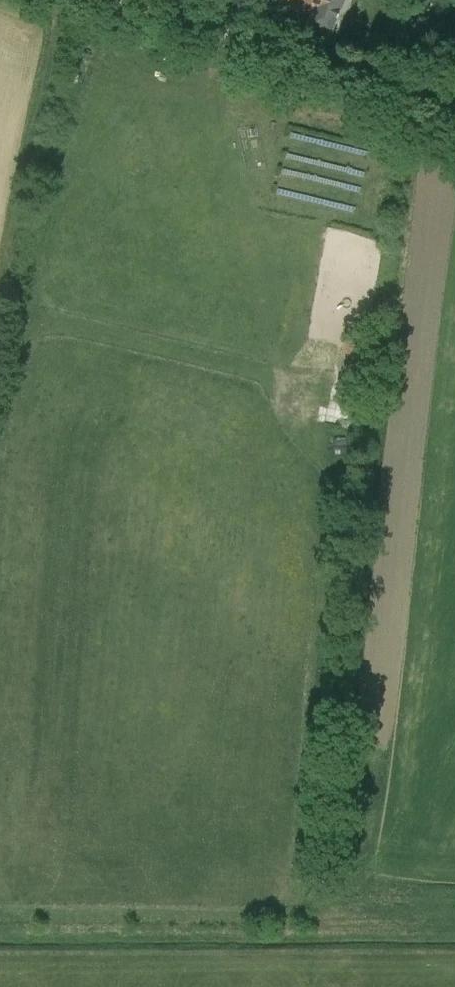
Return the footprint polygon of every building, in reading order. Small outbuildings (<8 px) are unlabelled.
[(281,7),(298,14),(299,13),(310,17),(307,25),(330,34),(343,0),(284,0),(281,7)]
